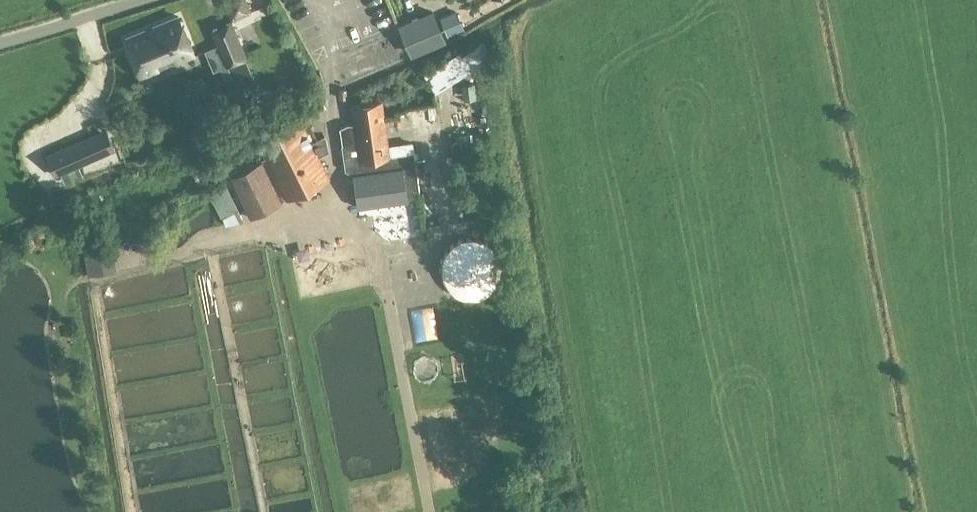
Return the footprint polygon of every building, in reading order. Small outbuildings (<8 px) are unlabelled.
[(179,17),(126,40),(141,76),(159,68),(156,60),(172,53),(176,61),(194,54),(179,17)] [(404,30),(413,54),(447,40),(438,17),(404,30)] [(212,31),(227,67),(248,58),(233,22),(212,31)] [(479,46),(429,76),(438,93),(488,63),(479,46)] [(415,153),(390,156),(382,103),(353,107),(355,125),(347,125),(340,128),(346,171),(352,170),(358,208),(408,201),(408,197),(421,195),(415,153)] [(259,156),(228,172),(231,177),(230,177),(251,218),(282,203),(282,201),(286,199),(287,201),(331,179),(299,116),(255,138),(266,158),(262,160),(259,156)] [(397,136),(398,147),(420,145),(419,134),(397,136)] [(47,157),(55,176),(71,169),(62,150),(47,157)] [(84,249),(89,273),(115,268),(111,244),(84,249)]
